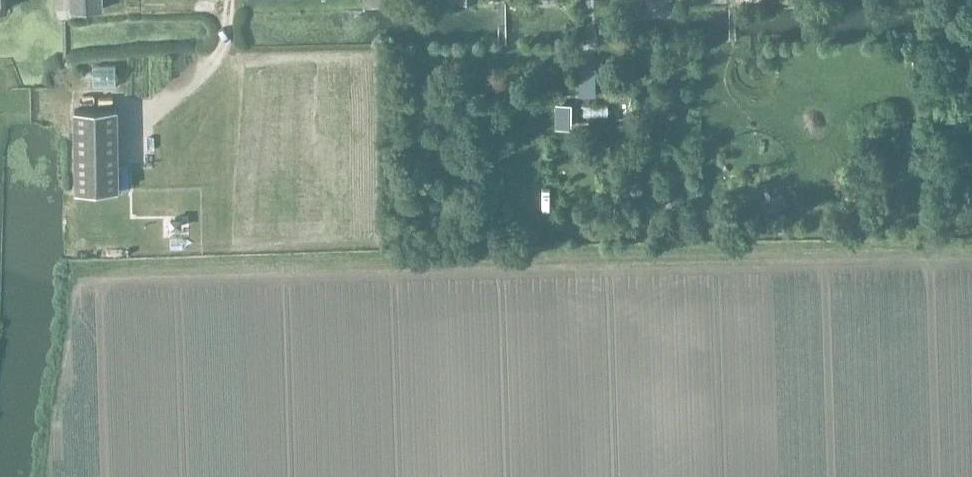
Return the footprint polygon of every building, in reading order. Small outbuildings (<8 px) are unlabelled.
[(102,0),(71,0),(71,10),(102,9),(102,0)] [(29,124),(67,123),(66,90),(28,91),(29,124)] [(564,123),(573,123),(573,139),(630,137),(629,101),(564,103),(564,123)] [(117,109),(74,110),(76,190),(118,189),(117,109)]
